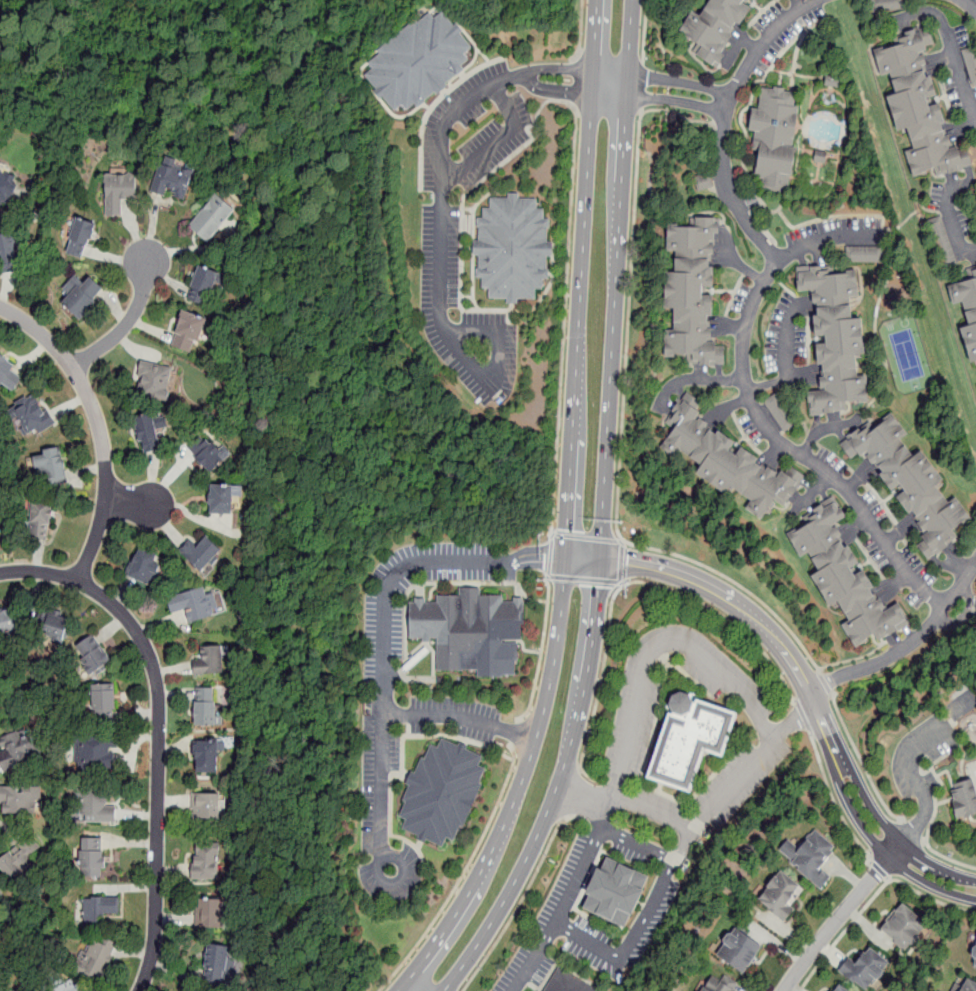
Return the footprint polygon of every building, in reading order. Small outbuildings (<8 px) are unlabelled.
[(687,25),(722,65),(764,0),(703,0),(687,25)] [(905,0),(874,0),(876,12),(906,9),(905,0)] [(410,111),(417,104),(421,108),(467,70),(464,66),(471,60),(467,55),(475,48),(445,12),(437,18),(433,13),(421,22),(419,20),(380,51),(383,54),(371,63),(376,69),(368,76),(398,112),(405,105),(410,111)] [(877,49),(922,27),(967,166),(919,179),(877,49)] [(961,49),(975,45),(975,88),(972,89),(961,49)] [(762,86),(749,177),(796,184),(805,109),(807,91),(762,86)] [(193,171),(159,161),(152,189),(185,199),(193,171)] [(9,206),(20,174),(0,167),(0,203),(9,206)] [(105,172),(105,215),(125,215),(125,198),(137,198),(137,172),(105,172)] [(189,228),(210,243),(235,209),(214,193),(189,228)] [(539,300),(539,290),(546,290),(546,280),(550,280),(550,220),(547,220),(547,210),(540,209),(540,200),(493,199),(493,209),(486,209),(486,219),(482,219),(481,279),(485,279),(485,289),(492,289),(492,299),(539,300)] [(64,253),(85,259),(96,221),(75,215),(64,253)] [(674,219),(671,357),(724,366),(724,216),(674,219)] [(20,272),(18,232),(0,233),(0,273),(20,272)] [(884,246),(839,246),(838,262),(877,261),(884,246)] [(221,274),(201,265),(186,297),(205,306),(221,274)] [(871,398),(864,270),(808,267),(821,411),(871,398)] [(975,362),(975,272),(953,286),(975,362)] [(61,303),(79,320),(105,290),(90,276),(83,283),(75,276),(61,291),(67,296),(61,303)] [(207,317),(183,309),(171,344),(195,352),(207,317)] [(14,392),(26,371),(0,357),(0,384),(14,392)] [(139,394),(168,400),(175,366),(140,359),(135,382),(141,383),(139,394)] [(762,401),(779,388),(807,420),(785,433),(762,401)] [(54,424),(39,391),(10,404),(25,437),(54,424)] [(765,515),(660,438),(687,397),(799,478),(765,515)] [(975,520),(903,411),(858,440),(933,550),(975,520)] [(167,427),(164,412),(135,418),(141,453),(161,449),(157,428),(167,427)] [(186,450),(210,473),(227,456),(203,433),(186,450)] [(61,446),(32,452),(39,484),(68,478),(61,446)] [(233,513),(233,482),(208,482),(208,513),(233,513)] [(861,649),(794,539),(836,499),(909,625),(861,649)] [(30,537),(52,537),(52,501),(30,501),(30,537)] [(179,552),(202,573),(223,550),(206,535),(195,546),(190,541),(179,552)] [(150,587),(164,561),(139,547),(126,573),(150,587)] [(171,615),(185,610),(189,623),(222,612),(216,592),(207,595),(204,587),(166,599),(171,615)] [(466,673),(466,656),(484,656),(484,647),(506,647),(506,642),(526,642),(526,600),(517,600),(517,604),(506,604),(506,597),(483,597),(483,590),(463,590),(463,597),(440,597),(440,604),(413,604),(413,640),(440,640),(440,673),(466,673)] [(0,609),(0,635),(21,633),(19,608),(0,609)] [(40,636),(62,646),(73,621),(51,611),(40,636)] [(75,645),(93,633),(113,665),(98,675),(96,671),(89,676),(83,668),(88,665),(75,645)] [(202,645),(202,656),(193,656),(193,673),(223,672),(222,644),(202,645)] [(116,725),(115,684),(92,684),(93,725),(116,725)] [(219,687),(194,687),(194,724),(219,724),(219,687)] [(694,794),(709,751),(727,758),(742,714),(680,693),(651,779),(694,794)] [(3,769),(39,758),(31,730),(0,739),(0,758),(3,769)] [(82,735),(82,768),(116,768),(116,735),(82,735)] [(193,738),(193,772),(218,772),(218,751),(225,751),(225,738),(193,738)] [(457,843),(463,828),(466,830),(485,787),(482,786),(489,771),(481,768),(485,759),(445,741),(441,750),(434,747),(427,761),(424,760),(405,803),(409,804),(402,819),(409,822),(405,831),(446,849),(450,840),(457,843)] [(970,784),(975,782),(975,817),(961,821),(956,804),(959,803),(956,793),(960,792),(959,787),(970,784)] [(83,823),(116,823),(116,805),(107,805),(107,785),(83,785),(83,823)] [(39,813),(39,786),(0,786),(0,813),(39,813)] [(191,824),(222,824),(222,793),(191,793),(191,824)] [(816,831),(789,863),(822,890),(831,879),(818,868),(835,848),(816,831)] [(14,884),(38,865),(30,856),(39,849),(30,837),(0,860),(0,866),(14,884)] [(104,877),(104,838),(79,838),(79,877),(104,877)] [(219,843),(192,843),(192,879),(219,879),(219,843)] [(628,931),(652,879),(611,859),(586,911),(628,931)] [(761,902),(784,873),(803,888),(789,906),(795,910),(786,921),(761,902)] [(118,898),(82,898),(82,928),(103,928),(103,915),(118,915),(118,898)] [(224,898),(197,898),(197,927),(224,927),(224,898)] [(885,931),(906,906),(930,926),(909,951),(885,931)] [(721,958),(739,931),(765,949),(747,975),(721,958)] [(116,945),(91,935),(77,971),(103,980),(116,945)] [(237,947),(210,942),(202,982),(229,987),(237,947)] [(892,966),(872,990),(867,990),(843,972),(852,960),(859,966),(872,950),(892,966)] [(562,969),(548,990),(598,990),(562,969)] [(741,986),(738,990),(707,990),(714,978),(724,984),(727,978),(741,986)] [(74,980),(48,990),(79,990),(74,980)] [(970,982),(975,985),(975,990),(966,990),(970,982)]
